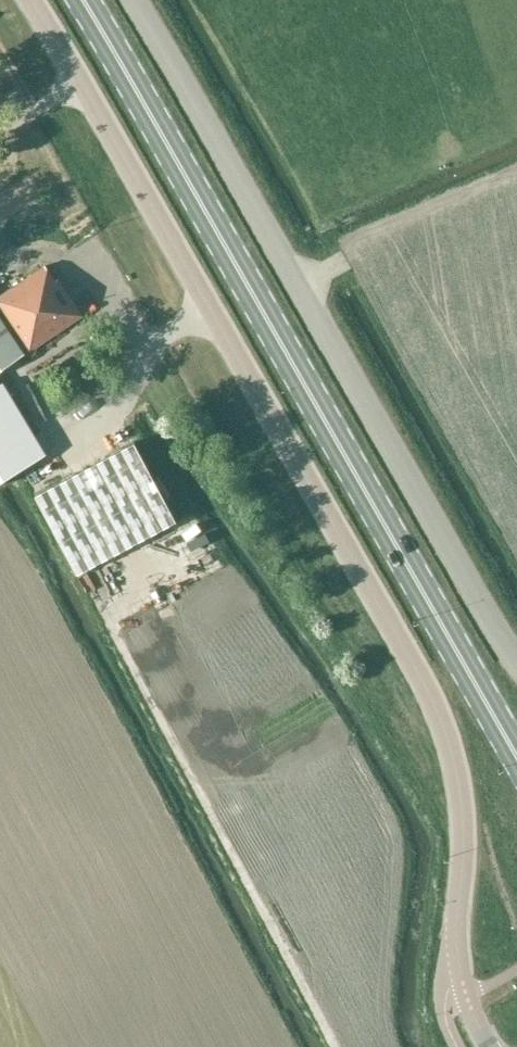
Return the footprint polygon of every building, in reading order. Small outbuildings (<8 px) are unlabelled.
[(46,266),(45,265),(0,295),(0,371),(6,367),(82,315),(59,278),(55,279),(46,266)] [(9,476),(23,467),(46,453),(3,383),(0,385),(0,481),(9,476)] [(134,442),(37,494),(78,570),(175,518),(134,442)]
